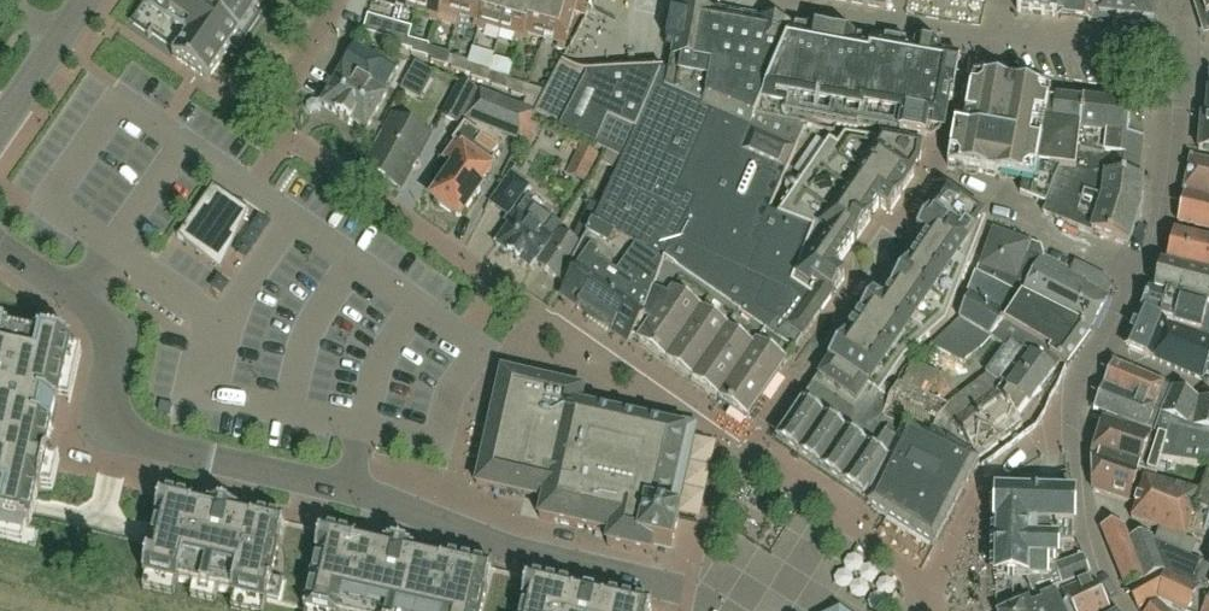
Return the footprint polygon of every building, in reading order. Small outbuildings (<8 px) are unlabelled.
[(140,5),(144,8),(133,24),(149,36),(148,38),(149,39),(152,35),(176,51),(172,56),(197,74),(208,81),(221,63),(232,47),(237,50),(260,17),(255,13),(264,0),(143,0),(140,5)] [(420,0),(372,0),(396,8),(397,5),(416,11),(420,0)] [(441,0),(420,0),(416,11),(432,15),(430,21),(435,21),(441,0)] [(464,0),(441,0),(435,21),(457,27),(459,16),(464,0)] [(459,16),(475,20),(474,25),(479,26),(487,0),(464,0),(459,16)] [(479,26),(480,27),(479,29),(484,31),(486,25),(501,30),(509,0),(487,0),(479,26)] [(520,38),(521,36),(531,0),(509,0),(501,30),(517,34),(516,40),(519,41),(520,38)] [(521,36),(527,38),(528,34),(543,38),(554,0),(531,0),(521,36)] [(543,38),(559,42),(558,48),(563,49),(574,11),(585,14),(590,0),(554,0),(543,38)] [(886,8),(888,0),(840,0),(886,8)] [(1094,0),(1019,0),(1017,12),(1057,17),(1056,18),(1091,22),(1092,20),(1092,21),(1093,15),(1094,0)] [(1092,21),(1094,21),(1100,18),(1154,21),(1156,0),(1094,0),(1093,15),(1092,21)] [(1208,28),(1208,0),(1200,0),(1208,28)] [(669,72),(666,84),(704,99),(700,108),(712,113),(750,129),(793,28),(794,26),(791,26),(791,27),(783,25),(783,24),(781,24),(771,23),(769,22),(769,23),(761,21),(761,20),(758,20),(758,21),(716,13),(716,12),(681,6),(679,13),(672,12),(665,47),(673,48),(669,72)] [(392,46),(407,50),(409,40),(410,37),(396,34),(398,24),(368,16),(363,33),(393,41),(392,46)] [(960,61),(961,59),(939,55),(941,48),(938,47),(938,49),(919,46),(919,44),(917,44),(916,45),(873,38),(873,42),(854,39),(854,37),(852,36),(851,38),(833,35),(833,33),(830,32),(830,35),(821,33),(811,31),(812,29),(809,29),(809,31),(793,28),(750,129),(796,148),(797,149),(805,130),(807,130),(807,127),(835,132),(836,126),(859,130),(859,128),(926,140),(927,132),(931,133),(931,132),(936,128),(937,121),(941,122),(946,123),(951,92),(954,93),(955,90),(954,90),(960,61)] [(430,46),(409,40),(407,50),(412,51),(411,54),(427,58),(429,49),(430,46)] [(371,57),(355,47),(320,104),(365,131),(387,94),(369,84),(373,77),(388,85),(399,65),(375,50),(371,57)] [(451,54),(429,49),(427,58),(432,59),(431,62),(447,66),(450,56),(451,54)] [(466,75),(469,64),(470,62),(450,56),(447,66),(453,68),(452,71),(466,75)] [(547,92),(536,112),(533,117),(549,124),(561,131),(588,78),(586,77),(588,72),(575,69),(562,63),(561,64),(547,92)] [(490,71),(469,64),(466,75),(472,76),(472,79),(487,83),(490,73),(490,71)] [(700,108),(704,99),(666,84),(669,72),(661,70),(647,104),(629,97),(629,71),(617,71),(588,72),(586,77),(588,78),(561,131),(609,153),(622,159),(617,171),(600,207),(591,227),(579,253),(563,281),(569,285),(563,293),(580,305),(578,307),(595,319),(612,331),(614,328),(630,340),(635,332),(643,337),(639,344),(728,406),(747,420),(783,368),(805,338),(805,339),(819,317),(805,308),(812,298),(792,283),(813,228),(779,215),(770,211),(797,149),(796,148),(750,129),(712,113),(700,108)] [(492,87),(507,91),(510,81),(511,79),(490,73),(487,83),(492,84),(492,87)] [(1056,103),(1049,102),(1051,92),(972,78),(971,84),(968,83),(968,88),(970,88),(963,129),(955,128),(954,135),(952,134),(951,138),(953,138),(948,167),(987,174),(987,177),(990,177),(993,178),(993,175),(1013,179),(1012,182),(1023,184),(1020,194),(1047,205),(1061,171),(1069,99),(1057,98),(1056,103)] [(530,87),(510,81),(507,91),(513,93),(512,95),(526,99),(524,107),(536,112),(547,92),(530,87)] [(460,127),(464,120),(479,91),(460,82),(441,117),(460,127)] [(520,143),(533,117),(536,112),(524,107),(481,90),(480,91),(479,91),(464,120),(491,132),(520,143)] [(1208,93),(1207,118),(1202,118),(1199,151),(1208,152),(1208,93)] [(1144,140),(1143,139),(1144,134),(1138,109),(1132,108),(1132,106),(1084,100),(1084,102),(1069,99),(1061,171),(1139,180),(1144,140)] [(393,114),(365,165),(401,187),(432,135),(393,114)] [(549,124),(533,117),(520,143),(521,144),(522,143),(532,149),(539,136),(536,134),(539,127),(545,131),(549,124)] [(457,143),(445,160),(454,167),(434,197),(434,201),(454,216),(462,215),(483,186),(482,184),(492,169),(491,167),(496,158),(493,155),(498,147),(465,124),(454,141),(457,143)] [(813,228),(792,283),(812,298),(805,308),(819,317),(834,296),(835,296),(848,277),(838,270),(856,244),(874,216),(880,206),(891,214),(904,194),(903,194),(917,174),(916,173),(921,166),(923,156),(924,147),(846,133),(846,134),(838,144),(830,138),(779,215),(813,228)] [(599,154),(581,145),(566,175),(585,183),(599,154)] [(617,171),(622,159),(609,153),(603,165),(617,171)] [(1208,197),(1208,164),(1193,160),(1185,192),(1208,197)] [(1139,180),(1061,171),(1047,205),(1043,214),(1087,231),(1128,245),(1140,211),(1143,180),(1139,180)] [(508,215),(529,186),(512,174),(491,203),(508,215)] [(214,187),(178,237),(184,241),(184,240),(203,253),(213,260),(227,255),(247,213),(248,213),(249,212),(214,187)] [(818,378),(879,420),(880,417),(888,402),(889,399),(878,393),(893,370),(947,324),(986,222),(984,220),(985,218),(967,206),(946,192),(931,215),(930,214),(917,233),(927,240),(910,266),(909,265),(891,292),(884,303),(874,296),(861,315),(862,316),(847,337),(846,337),(828,362),(829,363),(818,378)] [(1185,192),(1185,194),(1187,194),(1180,223),(1208,230),(1208,197),(1185,192)] [(536,264),(559,230),(562,226),(526,201),(496,245),(532,270),(536,264)] [(591,227),(600,207),(591,203),(583,219),(572,240),(559,230),(536,264),(562,282),(563,281),(579,253),(591,227)] [(978,273),(1092,332),(1108,299),(1107,298),(1111,291),(1107,281),(1075,265),(1072,273),(1043,259),(1043,247),(994,229),(978,273)] [(1168,264),(1208,274),(1208,238),(1176,231),(1168,264)] [(1208,307),(1208,274),(1168,264),(1163,263),(1155,292),(1150,291),(1150,292),(1208,307)] [(1051,356),(1061,362),(1067,366),(1067,367),(1092,334),(1091,333),(1092,332),(978,273),(976,272),(968,294),(970,296),(959,320),(960,320),(990,339),(1005,322),(1053,351),(1051,356)] [(1208,307),(1150,292),(1141,311),(1142,311),(1143,310),(1163,316),(1162,320),(1176,324),(1176,326),(1202,333),(1208,307)] [(1208,307),(1202,333),(1201,337),(1208,340),(1208,307)] [(1162,320),(1142,311),(1141,311),(1127,344),(1129,349),(1153,359),(1167,325),(1168,323),(1162,320)] [(990,341),(991,340),(990,339),(960,320),(930,344),(962,364),(984,348),(990,341)] [(997,393),(1016,418),(1027,404),(1029,405),(1061,362),(1051,356),(1053,351),(1005,322),(990,339),(991,340),(1005,348),(986,375),(1002,386),(997,393)] [(1166,364),(1179,370),(1186,352),(1193,334),(1167,325),(1153,359),(1166,364)] [(33,518),(35,507),(37,497),(39,490),(41,491),(42,489),(49,455),(47,454),(53,427),(51,427),(55,406),(58,407),(72,344),(36,336),(35,338),(9,332),(9,330),(0,327),(0,523),(30,530),(33,518)] [(1201,337),(1193,334),(1186,352),(1179,370),(1203,380),(1204,378),(1208,364),(1208,340),(1201,337)] [(912,362),(901,384),(898,383),(896,387),(895,386),(889,399),(888,402),(880,417),(882,417),(905,428),(929,439),(932,434),(949,406),(930,397),(940,375),(912,362)] [(1151,434),(1155,435),(1164,408),(1173,390),(1164,386),(1164,384),(1114,363),(1094,410),(1152,432),(1151,434)] [(672,549),(680,517),(668,514),(687,432),(580,407),(584,390),(502,372),(489,431),(477,485),(544,501),(540,519),(610,535),(608,547),(651,556),(653,545),(672,549)] [(880,420),(882,417),(880,417),(879,420),(818,378),(802,403),(777,440),(855,493),(869,501),(902,431),(880,420)] [(1173,390),(1164,408),(1155,435),(1168,438),(1186,443),(1199,400),(1173,390)] [(1016,418),(997,393),(997,392),(943,434),(949,441),(953,438),(978,460),(1023,426),(1016,418)] [(1199,400),(1186,443),(1168,438),(1161,461),(1208,467),(1208,402),(1199,400)] [(1092,458),(1092,459),(1140,474),(1141,471),(1157,476),(1161,461),(1168,438),(1155,435),(1151,434),(1151,435),(1105,419),(1092,458)] [(910,431),(872,508),(886,517),(934,547),(977,463),(932,434),(929,439),(905,428),(905,429),(910,431)] [(1129,504),(1140,474),(1092,459),(1092,491),(1129,504)] [(1201,490),(1195,506),(1208,511),(1208,468),(1201,490)] [(1083,555),(1055,566),(1055,560),(1057,560),(1058,544),(1071,545),(1072,526),(1073,526),(1073,518),(1072,518),(1073,504),(1074,504),(1074,496),(1072,496),(1068,472),(1061,473),(1066,496),(1053,495),(997,494),(997,501),(997,515),(996,515),(996,524),(998,524),(996,577),(1027,578),(1027,577),(1033,597),(1092,576),(1083,555)] [(1132,519),(1186,539),(1199,490),(1145,476),(1132,519)] [(653,606),(604,596),(604,597),(578,590),(576,590),(576,589),(528,578),(528,579),(493,571),(493,569),(442,558),(442,559),(415,553),(415,552),(384,545),(384,546),(380,545),(356,540),(357,539),(321,531),(321,532),(286,524),(286,523),(253,516),(253,517),(239,513),(239,512),(208,505),(208,507),(194,503),(194,502),(161,495),(156,518),(156,520),(157,520),(156,523),(156,525),(155,527),(152,526),(148,545),(151,546),(150,550),(150,551),(149,551),(143,574),(143,576),(267,604),(301,610),(651,610),(653,606)] [(1154,544),(1162,566),(1141,573),(1130,541),(1124,528),(1115,526),(1103,531),(1111,549),(1127,590),(1145,583),(1145,581),(1163,572),(1164,572),(1196,585),(1204,564),(1154,544)] [(1130,541),(1141,573),(1162,566),(1154,544),(1152,538),(1144,536),(1130,541)] [(1196,585),(1164,572),(1146,583),(1128,593),(1139,610),(1157,599),(1184,610),(1204,610),(1208,599),(1208,592),(1196,587),(1196,585)] [(1091,580),(1062,591),(1072,610),(1109,610),(1093,579),(1091,580)] [(1041,599),(1042,602),(1031,607),(1020,604),(1006,610),(1062,610),(1054,594),(1041,599)] [(839,596),(825,610),(855,610),(839,596)] [(1158,602),(1149,610),(1168,610),(1158,602)]
